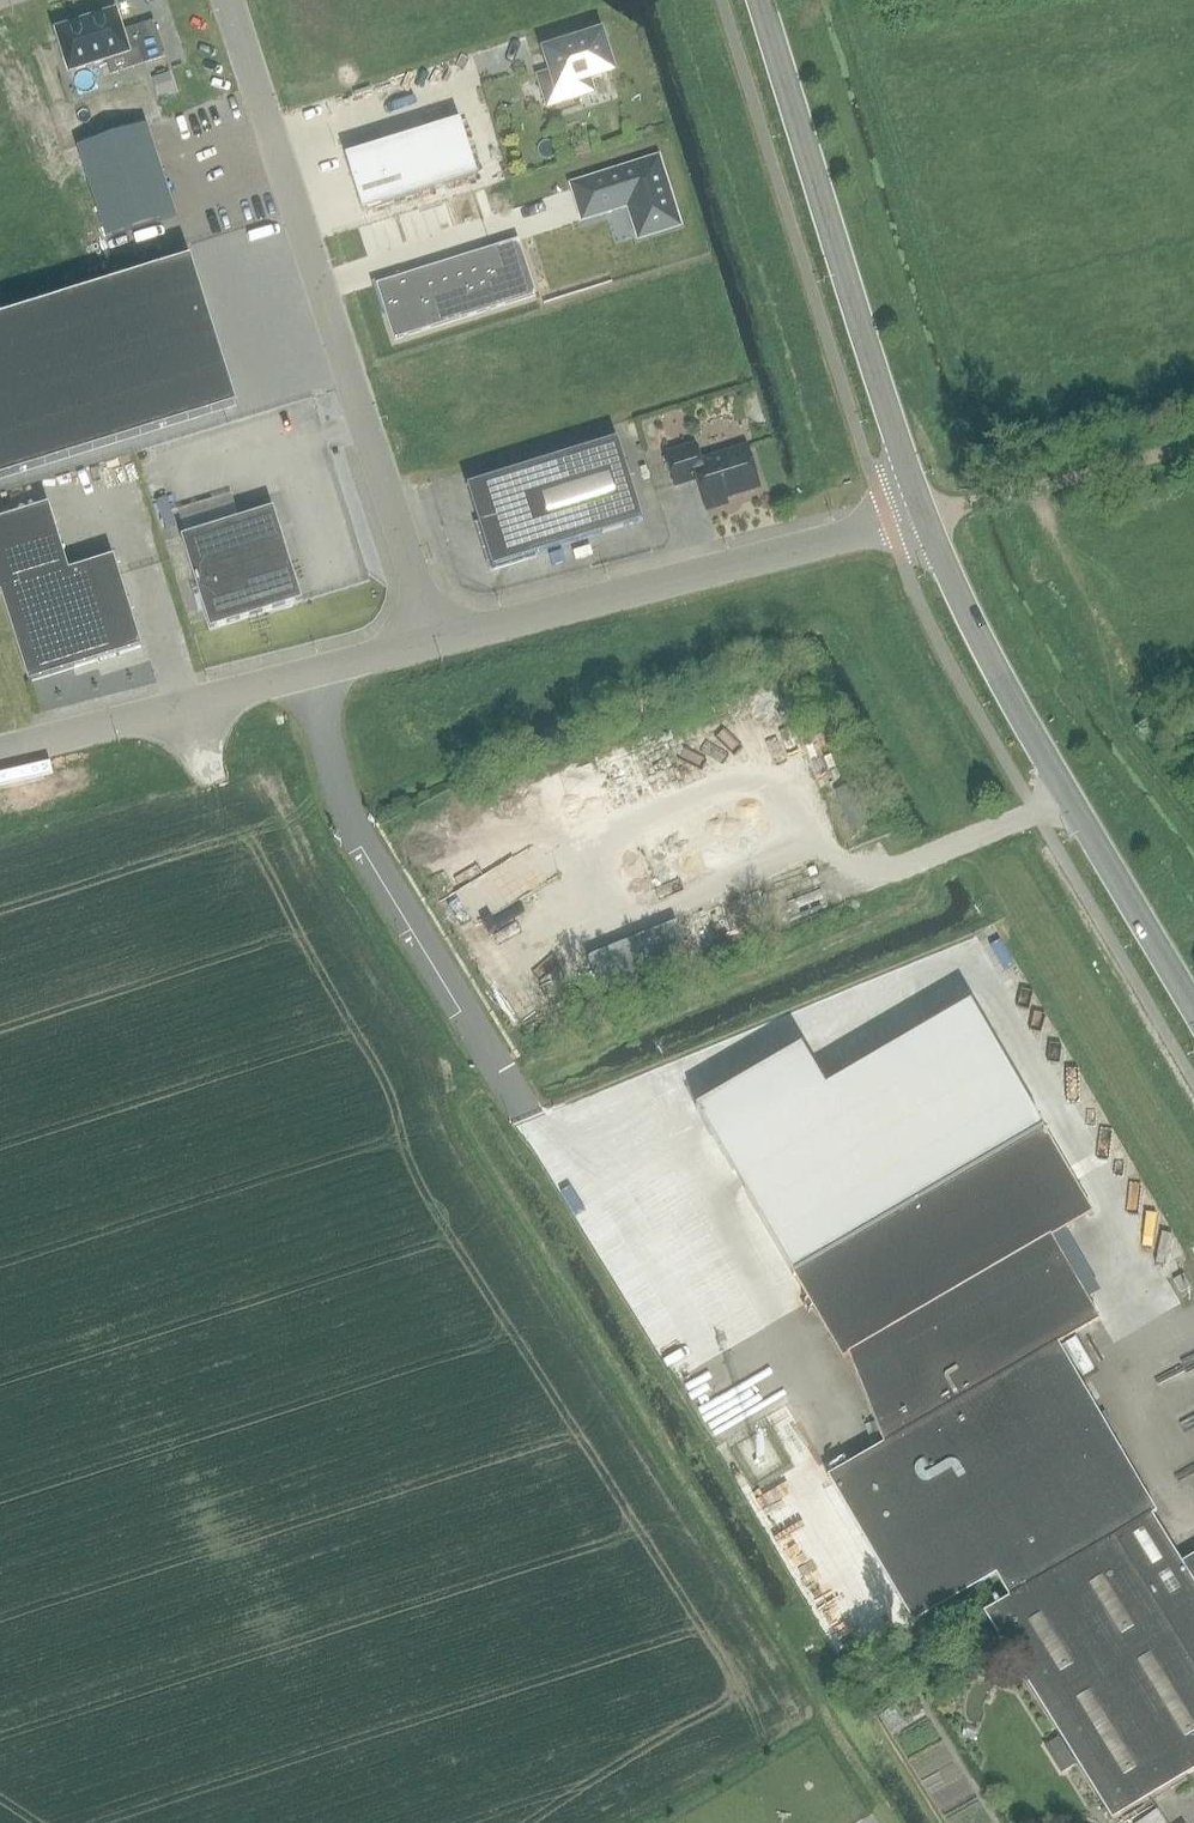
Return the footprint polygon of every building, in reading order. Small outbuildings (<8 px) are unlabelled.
[(123,36),(117,15),(116,12),(56,31),(70,73),(130,54),(129,51),(140,48),(145,65),(166,58),(154,22),(133,28),(135,33),(123,36)] [(553,72),(538,76),(548,106),(578,97),(573,82),(589,77),(611,70),(600,35),(570,45),(570,43),(559,47),(559,48),(547,52),(553,72)] [(170,73),(153,78),(158,97),(175,92),(170,73)] [(363,211),(478,175),(461,120),(345,156),(363,211)] [(147,122),(78,144),(107,235),(176,214),(147,122)] [(658,161),(573,186),(583,218),(628,205),(638,239),(649,236),(677,227),(679,227),(660,160),(658,161)] [(519,240),(377,283),(394,340),(536,297),(519,240)] [(0,319),(0,480),(236,406),(191,260),(0,319)] [(491,571),(537,557),(536,554),(643,521),(618,439),(468,486),(480,524),(477,525),(491,571)] [(701,462),(697,449),(696,446),(665,456),(666,459),(675,485),(697,478),(706,509),(728,502),(727,497),(760,486),(748,448),(726,454),(723,453),(710,457),(709,460),(706,460),(701,462)] [(51,510),(49,505),(0,520),(0,593),(2,593),(30,682),(142,647),(114,557),(69,570),(51,510)] [(278,541),(268,510),(181,537),(210,629),(302,600),(283,540),(278,541)] [(853,827),(871,820),(857,783),(839,790),(853,827)] [(675,921),(586,954),(600,991),(689,958),(675,921)] [(1043,1131),(971,1007),(826,1091),(802,1050),(699,1110),(795,1276),(1043,1131)] [(1043,1131),(795,1276),(843,1358),(849,1355),(884,1444),(829,1475),(831,1478),(834,1484),(870,1545),(914,1622),(973,1588),(997,1574),(1012,1599),(988,1613),(1063,1734),(1069,1744),(1080,1761),(1116,1819),(1193,1771),(1193,1555),(1182,1562),(1153,1514),(1157,1512),(1059,1344),(1100,1320),(1052,1237),(1092,1214),(1043,1131)] [(690,1373),(805,1311),(786,1277),(672,1340),(690,1373)] [(963,1727),(962,1736),(974,1737),(975,1729),(963,1727)] [(1063,1734),(1043,1747),(1049,1756),(1069,1744),(1063,1734)] [(1141,1822),(1169,1822),(1160,1810),(1141,1822)]
